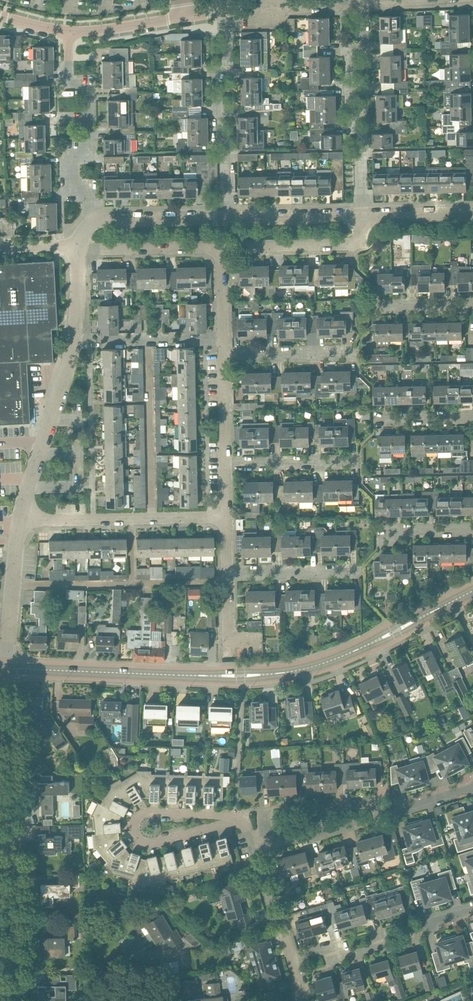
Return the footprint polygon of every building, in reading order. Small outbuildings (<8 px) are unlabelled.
[(451,28),(469,28),(469,15),(470,15),(470,14),(449,15),(449,13),(446,13),(446,19),(448,21),(450,21),(451,28)] [(424,28),(432,28),(432,15),(423,15),(424,28)] [(381,17),(381,29),(400,29),(400,16),(401,16),(380,16),(380,17),(381,17)] [(330,18),(330,17),(309,18),(310,18),(310,31),(329,31),(329,18),(330,18)] [(469,28),(451,28),(451,41),(441,41),(441,47),(458,47),(458,41),(470,41),(470,40),(469,40),(469,28)] [(393,43),(393,48),(407,48),(407,42),(400,42),(400,29),(381,29),(382,42),(381,42),(381,43),(393,43)] [(268,51),(267,31),(253,32),(253,38),(241,38),(241,39),(242,39),(242,52),(268,51)] [(329,43),(329,31),(310,31),(311,44),(303,44),(303,50),(318,50),(318,44),(330,44),(330,43),(329,43)] [(188,33),(171,33),(166,34),(166,40),(180,40),(180,53),(200,52),(200,40),(201,40),(201,39),(188,39),(188,33)] [(10,56),(10,34),(9,34),(9,36),(0,36),(0,56),(10,56)] [(143,42),(141,47),(147,50),(150,44),(143,42)] [(32,46),(32,60),(52,60),(52,47),(53,47),(53,46),(32,46)] [(458,47),(441,47),(441,54),(450,54),(450,67),(470,66),(470,54),(471,54),(471,53),(458,54),(458,47)] [(103,74),(123,74),(123,61),(128,61),(128,48),(114,48),(114,61),(101,61),(101,62),(103,62),(103,74)] [(407,55),(407,48),(393,48),(393,55),(381,55),(381,56),(382,56),(382,69),(402,68),(402,55),(407,55)] [(310,57),(310,70),(330,70),(329,57),(330,57),(330,56),(318,56),(318,50),(303,50),(304,58),(310,57)] [(268,51),(242,52),(243,64),(241,64),(241,65),(254,65),(254,71),(268,71),(268,51)] [(171,73),(189,72),(189,66),(201,66),(201,65),(200,65),(200,52),(180,53),(181,66),(171,66),(171,73)] [(19,80),(36,80),(36,73),(54,73),(53,72),(52,72),(52,60),(32,60),(33,73),(14,73),(14,80),(19,80)] [(470,66),(450,67),(444,67),(445,80),(429,80),(429,87),(442,87),(459,87),(459,80),(471,80),(471,79),(470,79),(470,66)] [(394,82),(394,87),(409,87),(408,81),(402,81),(402,68),(382,69),(382,81),(381,81),(381,82),(394,82)] [(332,70),(330,70),(310,70),(310,78),(301,78),(301,83),(297,83),(297,90),(305,90),(319,89),(318,83),(331,83),(331,82),(330,82),(330,80),(332,80),(332,70)] [(271,71),(268,71),(254,71),(254,77),(242,78),(243,78),(243,91),(262,91),(269,90),(269,75),(271,75),(271,71)] [(189,79),(189,72),(171,73),(172,92),(182,92),(200,91),(200,79),(201,79),(201,78),(189,79)] [(123,87),(123,74),(103,74),(103,87),(102,87),(102,88),(120,87),(120,93),(134,93),(134,94),(137,94),(137,87),(123,87)] [(36,80),(19,80),(14,80),(14,87),(28,86),(29,99),(48,99),(48,86),(49,86),(49,85),(36,85),(36,80)] [(378,95),(378,108),(399,107),(398,94),(409,94),(409,87),(394,87),(394,94),(377,94),(377,95),(378,95)] [(472,106),(472,95),(470,95),(470,93),(471,93),(471,92),(459,93),(459,87),(442,87),(442,94),(451,93),(451,106),(472,106)] [(319,90),(319,89),(305,90),(305,97),(308,97),(308,109),(310,109),(316,109),(335,109),(335,96),(336,96),(336,95),(322,96),(322,90),(319,90)] [(172,112),(189,111),(189,105),(202,105),(202,104),(201,104),(200,91),(182,92),(182,99),(172,99),(172,112)] [(269,110),(274,110),(274,103),(270,103),(270,98),(262,98),(262,91),(243,91),(243,103),(242,103),(242,104),(255,104),(255,110),(269,110)] [(134,94),(134,93),(120,93),(120,100),(107,100),(107,101),(108,101),(109,113),(129,113),(128,100),(134,100),(134,94)] [(48,99),(29,99),(29,112),(18,113),(18,119),(32,118),(32,113),(49,112),(49,111),(48,111),(48,99)] [(451,106),(452,114),(442,114),(443,127),(459,126),(459,119),(472,119),(472,118),(471,118),(471,116),(472,116),(472,106),(451,106)] [(390,121),(390,127),(405,127),(405,120),(399,120),(399,107),(378,108),(378,120),(377,120),(377,121),(390,121)] [(311,129),(324,128),(324,122),(337,122),(337,121),(336,121),(335,109),(316,109),(310,109),(311,129)] [(239,130),(259,130),(258,117),(270,117),(269,110),(255,110),(255,116),(237,117),(237,118),(238,118),(239,130)] [(189,118),(189,111),(172,112),(173,118),(186,118),(186,131),(206,130),(206,118),(207,118),(207,117),(189,118)] [(120,126),(120,132),(135,132),(135,126),(129,126),(129,113),(109,113),(109,126),(108,126),(108,127),(120,126)] [(18,125),(19,138),(44,138),(43,125),(45,125),(45,124),(32,125),(32,118),(18,119),(18,125)] [(457,145),(472,145),(472,131),(460,132),(459,126),(443,127),(443,133),(450,133),(450,139),(457,139),(457,145)] [(408,134),(408,127),(405,127),(390,127),(390,133),(372,133),(372,134),(374,134),(374,146),(373,146),(373,147),(394,147),(394,134),(408,134)] [(325,134),(324,128),(311,129),(311,142),(322,142),(322,148),(344,148),(344,137),(341,137),(341,135),(342,135),(342,134),(325,134)] [(176,151),(181,151),(195,151),(195,144),(208,144),(208,143),(206,143),(206,130),(186,131),(187,144),(176,144),(176,151)] [(265,150),(265,136),(265,130),(259,130),(239,130),(239,143),(238,143),(238,144),(250,143),(251,150),(265,150)] [(103,152),(103,153),(131,152),(131,139),(135,139),(135,132),(120,132),(121,139),(103,139),(103,140),(104,140),(104,152),(103,152)] [(15,158),(18,158),(33,157),(33,152),(45,151),(45,150),(44,150),(44,138),(19,138),(19,151),(15,151),(15,158)] [(33,157),(18,158),(18,164),(30,164),(30,177),(49,176),(49,164),(50,164),(50,163),(33,164),(33,157)] [(427,191),(440,191),(440,167),(426,167),(427,173),(427,191)] [(453,191),(453,173),(453,167),(440,167),(440,191),(453,191)] [(467,180),(467,174),(467,172),(466,172),(453,173),(453,191),(466,190),(466,191),(467,191),(467,187),(467,180)] [(157,179),(157,173),(143,173),(143,179),(144,197),(157,197),(157,179)] [(197,197),(197,193),(197,186),(197,180),(197,174),(197,173),(183,174),(183,179),(183,196),(196,196),(196,197),(197,197)] [(388,192),(387,174),(384,174),(374,174),(374,173),(373,173),(374,189),(374,193),(375,193),(375,192),(375,195),(380,195),(380,192),(388,192)] [(413,173),(400,174),(400,192),(414,191),(413,173)] [(427,173),(413,173),(414,191),(427,191),(427,173)] [(332,184),(332,178),(331,174),(331,176),(318,176),(318,193),(331,193),(331,194),(332,194),(332,190),(332,184)] [(388,192),(400,192),(400,174),(387,174),(388,192)] [(21,190),(21,196),(38,196),(38,190),(51,190),(51,189),(50,189),(49,176),(30,177),(30,190),(21,190)] [(238,176),(239,192),(239,196),(239,195),(252,195),(252,177),(239,177),(239,176),(238,176)] [(291,176),(278,177),(278,194),(291,194),(291,176)] [(291,194),(305,194),(304,176),(291,176),(291,194)] [(305,194),(318,193),(318,176),(304,176),(305,194)] [(252,195),(265,194),(265,177),(252,177),(252,195)] [(265,194),(278,194),(278,177),(265,177),(265,194)] [(105,198),(117,197),(117,180),(104,180),(104,179),(104,199),(105,199),(105,198)] [(131,197),(144,197),(143,179),(130,180),(131,197)] [(157,197),(170,196),(170,179),(157,179),(157,197)] [(170,196),(183,196),(183,179),(170,179),(170,196)] [(117,197),(131,197),(130,180),(117,180),(117,197)] [(39,203),(38,196),(21,196),(21,197),(24,197),(24,210),(36,210),(37,216),(55,215),(55,203),(56,203),(56,202),(39,203)] [(55,228),(55,215),(37,216),(37,219),(37,229),(36,229),(36,230),(57,229),(57,228),(55,228)] [(430,244),(430,236),(412,235),(412,241),(416,241),(416,243),(421,244),(430,244)] [(30,422),(26,362),(53,361),(51,328),(57,328),(53,261),(0,263),(0,424),(30,422)] [(322,282),(335,282),(334,264),(320,265),(321,271),(314,271),(315,285),(322,285),(322,282)] [(355,276),(355,270),(348,270),(348,264),(334,264),(335,282),(335,289),(355,289),(355,276)] [(431,264),(412,265),(412,268),(412,285),(419,285),(419,291),(420,291),(420,292),(426,292),(426,290),(432,290),(432,273),(431,264)] [(281,272),(275,272),(275,286),(282,286),(282,283),(295,283),(294,265),(281,266),(281,272)] [(315,285),(314,271),(309,271),(309,265),(294,265),(295,283),(308,282),(308,285),(315,285)] [(256,283),(255,266),(244,266),(245,272),(231,273),(232,288),(245,288),(251,293),(247,297),(247,302),(253,302),(256,302),(256,283)] [(275,286),(275,272),(269,272),(269,266),(255,266),(256,283),(268,283),(268,286),(270,286),(270,289),(275,289),(275,286)] [(190,285),(190,267),(176,268),(177,274),(170,274),(171,288),(177,288),(177,286),(190,285)] [(190,267),(190,285),(204,285),(204,288),(211,288),(211,273),(204,273),(204,267),(190,267)] [(444,272),(432,273),(432,290),(434,290),(434,291),(439,291),(439,290),(445,290),(445,284),(452,284),(451,267),(444,267),(444,272)] [(459,267),(451,267),(452,284),(459,284),(459,290),(460,290),(460,291),(465,291),(465,290),(472,290),(472,267),(459,267)] [(131,275),(131,289),(138,289),(138,286),(151,286),(151,268),(137,268),(137,274),(131,275)] [(165,268),(151,268),(151,286),(164,286),(164,288),(171,288),(170,274),(165,274),(165,268)] [(386,291),(392,291),(392,273),(380,274),(379,268),(371,268),(372,286),(379,286),(379,291),(380,291),(380,292),(386,292),(386,291)] [(405,285),(412,285),(412,268),(404,268),(404,273),(392,273),(392,291),(394,291),(394,292),(399,292),(399,291),(405,291),(405,285)] [(111,286),(111,269),(97,269),(97,275),(91,275),(91,290),(98,290),(98,287),(111,286)] [(111,269),(111,286),(124,286),(124,289),(131,289),(131,275),(125,275),(125,269),(111,269)] [(187,317),(205,317),(204,303),(178,304),(179,317),(180,317),(187,317)] [(99,319),(117,319),(117,305),(98,306),(99,319)] [(292,311),(292,318),(293,336),(307,336),(307,330),(312,330),(312,315),(306,315),(306,311),(292,311)] [(332,317),(332,335),(332,336),(332,335),(346,335),(346,329),(353,329),(352,319),(354,319),(354,311),(341,311),(341,315),(332,315),(332,317)] [(262,319),(253,319),(253,337),(267,337),(267,331),(273,331),(272,312),(262,313),(262,319)] [(279,337),(293,336),(292,318),(284,318),(284,312),(272,312),(273,331),(279,331),(279,337)] [(253,319),(253,313),(240,314),(240,317),(233,317),(233,331),(239,331),(239,337),(253,337),(253,319)] [(319,336),(325,336),(326,337),(331,337),(332,336),(332,317),(319,317),(319,315),(312,315),(312,330),(319,330),(319,336)] [(205,317),(187,317),(180,317),(180,332),(205,331),(205,317)] [(117,333),(117,319),(99,319),(99,320),(97,321),(97,326),(99,327),(99,333),(117,333)] [(454,322),(448,322),(448,339),(462,339),(461,322),(460,322),(460,321),(454,321),(454,322)] [(390,344),(390,340),(389,323),(388,323),(388,322),(383,322),(383,323),(377,323),(377,345),(390,344)] [(423,347),(423,339),(423,322),(410,323),(410,342),(421,347),(423,347)] [(423,322),(423,339),(436,339),(436,322),(423,322)] [(436,339),(448,339),(448,322),(436,322),(436,339)] [(403,323),(389,323),(390,340),(403,340),(403,323)] [(143,361),(142,347),(138,348),(138,355),(132,355),(132,361),(138,361),(143,361)] [(194,360),(194,347),(177,348),(177,360),(194,360)] [(154,348),(155,361),(159,361),(163,361),(162,348),(154,348)] [(120,349),(103,349),(103,362),(124,362),(124,357),(120,357),(120,349)] [(194,373),(194,360),(177,360),(177,373),(194,373)] [(132,367),(132,374),(143,374),(143,361),(138,361),(139,367),(132,367)] [(124,366),(124,362),(103,362),(103,374),(121,374),(120,366),(124,366)] [(337,389),(336,371),(323,372),(323,378),(317,378),(317,392),(317,396),(329,396),(330,394),(330,389),(337,389)] [(350,371),(336,371),(337,389),(350,389),(350,392),(357,392),(357,388),(357,378),(357,377),(351,377),(350,371)] [(277,379),(277,393),(277,396),(297,395),(297,372),(283,372),(283,378),(277,379)] [(311,392),(317,392),(317,378),(311,378),(311,372),(297,372),(297,395),(311,395),(311,392)] [(194,373),(177,373),(171,373),(172,386),(173,386),(194,386),(194,373)] [(250,394),(258,394),(257,390),(257,373),(243,373),(243,375),(237,375),(238,393),(250,393),(250,394)] [(270,393),(277,393),(277,379),(271,379),(271,373),(257,373),(257,390),(270,390),(270,393)] [(103,374),(103,387),(121,386),(121,374),(103,374)] [(139,386),(143,386),(143,374),(132,374),(132,381),(139,380),(139,386)] [(361,378),(357,378),(357,388),(370,387),(361,378)] [(435,402),(448,402),(448,385),(435,385),(435,402)] [(448,385),(448,402),(461,402),(461,385),(448,385)] [(461,385),(461,402),(472,401),(472,385),(461,385)] [(121,401),(121,386),(103,387),(104,401),(121,401)] [(144,399),(143,386),(139,386),(139,393),(133,393),(133,399),(144,399)] [(160,386),(155,387),(156,400),(166,399),(166,392),(167,392),(167,386),(160,386)] [(173,399),(178,399),(195,399),(194,386),(173,386),(173,399)] [(374,403),(387,403),(387,386),(374,387),(374,403)] [(387,386),(387,403),(400,403),(400,386),(387,386)] [(412,386),(400,386),(400,403),(401,403),(401,404),(407,404),(407,403),(413,403),(412,386)] [(426,386),(412,386),(413,403),(426,402),(426,386)] [(166,399),(156,400),(156,412),(160,412),(160,405),(166,405),(166,399)] [(178,412),(195,412),(195,399),(178,399),(178,412)] [(104,405),(104,417),(121,417),(121,405),(104,405)] [(160,412),(156,412),(156,425),(160,425),(166,425),(166,418),(160,418),(160,412)] [(178,412),(178,424),(195,424),(195,412),(178,412)] [(122,430),(121,417),(104,417),(104,430),(122,430)] [(242,446),(256,446),(255,422),(242,422),(242,426),(235,426),(235,440),(241,440),(242,446)] [(268,422),(255,422),(256,446),(269,446),(269,440),(275,440),(275,425),(268,425),(268,422)] [(348,426),(334,426),(335,444),(336,446),(342,446),(343,444),(349,444),(348,438),(355,438),(355,423),(348,423),(348,426)] [(179,437),(195,437),(195,424),(178,424),(179,437)] [(309,439),(314,439),(314,424),(308,424),(308,427),(295,427),(295,445),(297,447),(301,447),(303,445),(309,445),(309,439)] [(321,424),(314,424),(314,439),(321,439),(321,445),(335,444),(334,426),(321,427),(321,424)] [(282,425),(275,425),(275,440),(281,439),(281,445),(295,445),(295,427),(282,428),(282,425)] [(122,430),(104,430),(105,443),(122,443),(122,430)] [(438,451),(451,451),(450,434),(448,434),(448,433),(443,433),(443,434),(438,434),(438,451)] [(392,457),(392,452),(392,435),(391,435),(391,434),(385,434),(385,435),(379,436),(379,457),(392,457)] [(392,435),(392,452),(406,452),(405,435),(403,435),(403,434),(398,434),(398,435),(392,435)] [(425,456),(425,451),(425,434),(412,435),(412,456),(425,456)] [(425,434),(425,451),(438,451),(438,434),(425,434)] [(450,434),(451,451),(451,456),(468,455),(468,450),(464,450),(464,434),(450,434)] [(196,450),(195,437),(179,437),(179,451),(196,450)] [(156,438),(157,451),(161,451),(161,444),(167,444),(167,438),(160,438),(156,438)] [(134,456),(141,455),(145,455),(145,442),(140,442),(141,449),(134,449),(134,456)] [(105,443),(105,456),(122,456),(122,443),(105,443)] [(179,455),(179,468),(196,467),(196,454),(179,455)] [(161,462),(161,455),(157,455),(157,468),(161,468),(168,468),(168,462),(161,462)] [(122,456),(105,456),(105,469),(122,469),(122,456)] [(179,480),(196,480),(196,467),(179,468),(173,468),(173,473),(179,473),(179,480)] [(134,481),(145,481),(145,468),(141,468),(141,474),(134,474),(134,481)] [(105,469),(105,482),(123,481),(122,469),(105,469)] [(286,499),(299,499),(299,481),(297,479),(293,479),(291,481),(285,481),(285,487),(279,488),(279,502),(286,502),(286,499)] [(313,501),(319,501),(319,487),(313,487),(313,481),(307,481),(305,479),(301,479),(299,481),(299,499),(313,499),(313,501)] [(162,480),(157,481),(158,494),(169,493),(169,487),(162,487),(162,480)] [(197,493),(196,480),(179,480),(179,487),(174,487),(174,493),(179,493),(197,493)] [(325,487),(319,487),(319,501),(326,501),(326,498),(339,498),(339,480),(325,481),(325,487)] [(352,480),(339,480),(339,498),(339,506),(359,505),(359,486),(353,486),(352,480)] [(123,481),(105,482),(106,494),(123,494),(123,481)] [(134,494),(146,494),(145,481),(134,481),(134,494)] [(246,500),(252,500),(252,512),(245,512),(245,519),(260,519),(260,500),(259,482),(245,482),(246,500)] [(273,502),(279,502),(279,488),(273,488),(273,482),(259,482),(260,500),(273,500),(273,502)] [(428,508),(433,508),(432,491),(423,491),(423,498),(415,498),(415,515),(416,515),(416,516),(422,516),(422,515),(428,514),(428,508)] [(158,494),(158,507),(162,507),(162,500),(169,499),(169,493),(158,494)] [(197,506),(197,493),(179,493),(180,506),(197,506)] [(123,508),(123,494),(106,494),(106,508),(123,508)] [(134,494),(135,507),(142,507),(146,507),(146,494),(134,494)] [(445,514),(451,514),(450,497),(437,497),(438,514),(440,514),(440,515),(445,515),(445,514)] [(463,514),(463,497),(450,497),(451,514),(452,514),(452,515),(457,515),(457,514),(463,514)] [(463,497),(463,514),(464,514),(464,515),(470,515),(470,514),(472,513),(472,497),(463,497)] [(376,515),(389,515),(389,498),(376,499),(376,515)] [(402,515),(402,498),(389,498),(389,515),(391,515),(391,516),(396,516),(396,515),(402,515)] [(415,498),(402,498),(402,515),(403,515),(403,516),(409,516),(409,515),(415,515),(415,498)] [(297,533),(297,536),(297,554),(311,554),(311,548),(317,548),(316,533),(316,526),(309,527),(306,529),(306,533),(297,533)] [(336,528),(336,535),(336,553),(351,553),(350,547),(357,547),(356,527),(336,528)] [(284,533),(277,534),(277,549),(283,548),(283,554),(297,554),(297,536),(284,536),(284,533)] [(323,533),(316,533),(317,548),(323,548),(323,554),(336,553),(336,535),(323,535),(323,533)] [(244,534),(237,535),(237,549),(243,549),(244,555),(257,555),(257,537),(244,537),(244,534)] [(271,536),(257,537),(257,555),(271,555),(271,549),(277,549),(277,534),(271,534),(271,536)] [(200,554),(200,537),(187,538),(188,555),(200,554)] [(213,537),(200,537),(200,554),(214,554),(213,537)] [(149,538),(136,539),(136,556),(150,555),(149,538)] [(162,538),(149,538),(150,555),(162,555),(162,538)] [(175,555),(175,538),(162,538),(162,555),(175,555)] [(175,555),(188,555),(187,538),(175,538),(175,555)] [(75,540),(75,557),(88,557),(87,539),(75,540)] [(100,539),(87,539),(88,557),(101,556),(100,539)] [(113,539),(100,539),(101,556),(113,556),(113,539)] [(126,539),(113,539),(113,556),(126,556),(126,539)] [(62,557),(62,540),(49,540),(49,557),(57,557),(57,561),(62,561),(62,557)] [(75,540),(62,540),(62,557),(75,557),(75,540)] [(427,544),(428,566),(428,561),(440,561),(440,544),(438,544),(438,543),(433,543),(433,544),(427,544)] [(440,561),(453,561),(453,544),(451,544),(451,543),(446,543),(446,544),(440,544),(440,561)] [(459,544),(453,544),(453,561),(466,561),(466,544),(464,544),(464,543),(459,543),(459,544)] [(414,545),(415,566),(428,566),(427,544),(414,545)] [(395,571),(394,554),(393,554),(393,553),(388,553),(388,554),(381,555),(381,561),(374,561),(375,576),(382,575),(387,575),(387,571),(395,571)] [(408,553),(395,553),(395,570),(395,579),(412,578),(411,559),(408,559),(408,553)] [(75,566),(62,566),(62,568),(62,580),(76,580),(75,576),(75,566)] [(188,578),(188,566),(175,566),(176,573),(176,578),(188,578)] [(201,577),(201,567),(201,566),(188,566),(188,578),(201,577)] [(150,567),(137,567),(137,578),(150,578),(150,567)] [(162,567),(150,567),(150,578),(163,578),(163,574),(162,574),(162,567)] [(201,567),(201,577),(214,577),(214,567),(201,567)] [(49,580),(62,580),(62,568),(49,568),(49,580)] [(88,579),(101,579),(101,575),(101,568),(88,568),(88,575),(88,579)] [(452,575),(445,579),(448,583),(455,580),(452,575)] [(190,589),(189,597),(202,598),(202,590),(190,589)] [(341,615),(341,607),(341,589),(327,589),(327,595),(321,596),(321,615),(341,615)] [(354,589),(341,589),(341,607),(354,607),(354,610),(361,609),(361,595),(355,595),(354,589)] [(46,627),(47,591),(34,590),(34,601),(31,601),(31,613),(35,613),(35,616),(36,617),(39,617),(38,623),(41,623),(41,624),(43,624),(43,627),(46,627)] [(76,598),(83,599),(84,590),(76,590),(67,590),(66,598),(76,598)] [(287,596),(281,596),(282,611),(288,611),(288,609),(301,608),(301,590),(287,590),(287,596)] [(302,615),(321,615),(321,596),(315,596),(315,590),(301,590),(301,608),(302,615)] [(248,609),(262,609),(261,591),(247,591),(248,609)] [(275,611),(282,611),(281,596),(275,597),(275,591),(261,591),(262,609),(275,609),(275,611)] [(78,623),(86,623),(86,605),(78,605),(78,623)] [(142,637),(129,636),(128,636),(127,648),(135,648),(134,661),(149,661),(150,643),(152,609),(144,609),(142,637)] [(206,626),(215,626),(215,609),(206,609),(207,617),(201,617),(195,627),(196,627),(196,632),(191,631),(190,656),(191,656),(191,652),(207,653),(208,632),(206,632),(206,626)] [(41,623),(38,623),(38,635),(30,635),(30,650),(42,650),(42,647),(46,648),(46,627),(43,627),(43,624),(41,624),(41,623)] [(112,650),(113,638),(119,638),(120,627),(105,627),(105,625),(99,624),(97,626),(97,635),(96,635),(96,649),(112,650)] [(77,644),(78,630),(61,629),(61,635),(58,635),(57,648),(74,649),(74,644),(77,644)] [(472,663),(472,658),(461,632),(455,635),(457,638),(445,643),(452,658),(454,657),(458,665),(459,666),(465,663),(466,666),(472,663)] [(314,647),(316,647),(322,647),(321,636),(314,636),(314,647)] [(151,643),(150,643),(149,661),(164,662),(165,641),(151,640),(151,643)] [(432,671),(435,677),(439,675),(443,686),(453,681),(448,671),(442,673),(431,650),(417,657),(425,674),(432,671)] [(410,692),(418,688),(406,662),(392,669),(397,680),(395,680),(399,689),(407,686),(410,692)] [(465,705),(472,702),(472,698),(458,667),(449,671),(465,705)] [(378,675),(369,679),(360,684),(368,700),(378,695),(381,701),(393,695),(394,695),(386,678),(380,681),(378,675)] [(322,698),(328,715),(339,712),(341,719),(357,714),(351,698),(343,700),(339,689),(329,693),(330,695),(322,698)] [(404,694),(397,697),(406,715),(413,712),(404,694)] [(286,704),(287,717),(299,716),(300,723),(314,722),(312,701),(304,701),(304,696),(288,697),(289,703),(286,704)] [(41,727),(41,723),(44,723),(52,735),(49,737),(58,750),(67,743),(50,719),(39,718),(39,709),(43,709),(43,698),(28,697),(27,708),(30,708),(30,718),(29,718),(29,727),(41,727)] [(61,699),(60,710),(62,710),(62,713),(65,713),(65,716),(68,719),(71,721),(81,722),(80,728),(91,729),(91,728),(94,727),(94,717),(94,714),(91,713),(91,700),(61,699)] [(103,700),(103,708),(101,708),(100,714),(103,714),(102,722),(103,722),(113,722),(113,715),(128,716),(128,740),(128,739),(136,740),(137,740),(138,703),(137,703),(137,704),(129,703),(129,704),(122,704),(122,701),(111,701),(111,699),(105,699),(105,701),(103,701),(103,700)] [(253,708),(250,708),(251,721),(262,721),(263,728),(277,728),(276,706),(269,707),(268,701),(252,701),(253,708)] [(168,703),(146,703),(146,724),(167,725),(168,703)] [(200,704),(179,704),(178,726),(199,726),(200,704)] [(211,729),(211,727),(232,727),(232,706),(211,705),(211,718),(205,718),(205,729),(211,729)] [(472,731),(471,728),(464,731),(470,743),(472,742),(472,731)] [(458,744),(447,750),(458,771),(464,768),(463,766),(469,763),(463,752),(469,749),(463,737),(456,741),(458,744)] [(119,760),(112,748),(105,752),(112,764),(119,760)] [(436,756),(434,752),(428,756),(433,768),(440,765),(445,775),(451,772),(452,774),(458,771),(447,750),(436,756)] [(79,759),(75,753),(68,757),(72,764),(79,759)] [(428,756),(421,758),(422,761),(410,765),(417,788),(423,786),(423,783),(429,782),(426,770),(433,768),(428,756)] [(220,771),(228,771),(229,758),(221,757),(220,771)] [(381,760),(362,762),(363,785),(377,784),(376,778),(382,778),(381,760)] [(342,763),(343,781),(348,780),(349,786),(363,785),(362,762),(342,763)] [(336,770),(322,771),(324,792),(332,792),(332,790),(337,790),(337,781),(343,781),(342,763),(335,764),(336,770)] [(417,788),(410,765),(398,768),(397,765),(391,766),(392,780),(400,778),(403,789),(410,787),(410,789),(417,788)] [(303,785),(302,768),(293,769),(294,775),(287,775),(287,769),(282,769),(284,793),(292,793),(292,794),(297,794),(297,785),(303,785)] [(324,792),(322,771),(309,772),(308,768),(302,768),(303,785),(309,785),(309,792),(316,791),(316,793),(324,792)] [(262,770),(263,784),(269,784),(269,796),(275,795),(275,794),(284,793),(282,769),(277,769),(278,776),(271,776),(270,770),(262,770)] [(257,784),(263,784),(262,770),(255,770),(255,775),(242,776),(243,793),(257,792),(257,784)] [(142,797),(150,797),(152,774),(152,771),(137,771),(137,772),(122,781),(134,801),(135,804),(144,799),(142,797)] [(167,774),(152,774),(150,797),(150,800),(160,800),(160,797),(168,798),(170,774),(170,771),(167,771),(167,774)] [(185,775),(170,774),(168,798),(168,801),(178,801),(178,798),(186,798),(188,775),(188,772),(185,772),(185,775)] [(206,775),(206,772),(203,772),(203,775),(188,775),(186,798),(186,801),(196,801),(196,798),(204,799),(206,775)] [(221,776),(206,775),(204,799),(204,802),(214,802),(214,799),(223,799),(224,786),(229,786),(230,776),(224,776),(224,773),(221,773),(221,776)] [(41,776),(42,782),(38,783),(38,794),(42,794),(42,814),(54,813),(53,793),(69,792),(69,781),(53,781),(53,776),(41,776)] [(101,804),(122,814),(124,816),(129,807),(127,806),(134,801),(122,781),(120,779),(107,786),(109,788),(101,804)] [(94,817),(95,834),(119,832),(122,831),(121,821),(118,822),(122,814),(101,804),(98,802),(92,816),(94,817)] [(446,812),(450,824),(455,822),(457,830),(472,825),(472,811),(462,814),(460,807),(446,812)] [(423,819),(416,821),(423,844),(431,841),(432,847),(444,843),(440,829),(433,831),(429,819),(423,821),(423,819)] [(423,844),(416,821),(409,823),(410,825),(404,827),(410,847),(403,849),(407,863),(415,861),(412,853),(417,851),(415,846),(423,844)] [(80,837),(80,824),(62,825),(62,835),(46,835),(46,833),(39,833),(40,852),(47,852),(47,853),(57,853),(56,849),(63,849),(62,841),(69,841),(69,838),(80,837)] [(457,830),(460,837),(455,839),(458,851),(472,846),(471,840),(472,839),(472,825),(457,830)] [(371,838),(376,855),(382,853),(384,859),(396,855),(393,845),(399,843),(395,831),(371,838)] [(96,849),(107,862),(126,848),(128,846),(122,838),(120,840),(119,832),(95,834),(92,834),(94,849),(96,849)] [(227,837),(217,839),(218,842),(210,844),(215,867),(216,870),(219,869),(218,866),(234,862),(228,840),(227,837)] [(359,845),(352,847),(358,866),(369,863),(368,857),(376,855),(371,838),(358,842),(359,845)] [(201,871),(215,867),(210,844),(209,841),(200,844),(200,847),(193,849),(198,871),(199,874),(202,874),(201,871)] [(358,866),(352,847),(346,849),(345,845),(332,849),(337,866),(344,864),(345,870),(358,866)] [(183,875),(198,871),(193,849),(192,846),(182,848),(183,851),(175,853),(180,876),(181,879),(184,878),(183,875)] [(116,874),(132,879),(140,857),(141,855),(132,851),(131,854),(126,848),(107,862),(105,864),(114,876),(116,874)] [(329,868),(337,866),(332,849),(319,853),(320,856),(314,858),(318,873),(319,877),(331,874),(329,868)] [(163,881),(164,884),(167,883),(166,880),(180,876),(175,853),(174,850),(165,853),(166,856),(158,858),(163,881)] [(472,871),(472,850),(459,854),(463,866),(468,865),(471,872),(472,871)] [(306,852),(292,855),(297,872),(304,870),(306,876),(318,873),(314,858),(308,859),(306,852)] [(146,885),(163,881),(158,858),(157,855),(147,857),(148,860),(140,857),(132,879),(131,882),(146,887),(146,885)] [(290,874),(297,872),(292,855),(279,859),(281,867),(275,869),(280,884),(289,881),(292,880),(290,874)] [(433,881),(439,903),(446,901),(445,899),(452,897),(448,886),(455,884),(451,870),(439,873),(440,878),(433,881)] [(79,874),(60,875),(60,884),(41,884),(41,905),(52,905),(51,897),(52,897),(52,896),(69,895),(69,886),(79,886),(79,874)] [(423,894),(426,905),(432,903),(433,905),(439,903),(433,881),(425,883),(423,878),(412,881),(416,896),(423,894)] [(224,911),(227,910),(229,919),(237,916),(241,928),(252,924),(249,912),(243,914),(239,901),(244,900),(239,883),(207,892),(210,902),(219,899),(218,896),(222,895),(224,902),(227,902),(228,908),(224,909),(224,911)] [(405,886),(386,891),(393,913),(405,909),(404,905),(404,904),(410,902),(409,900),(407,894),(405,886)] [(378,893),(367,897),(371,911),(377,909),(379,917),(385,915),(385,918),(392,916),(391,914),(393,913),(386,891),(378,894),(378,893)] [(119,892),(116,900),(123,903),(126,895),(119,892)] [(315,907),(308,909),(314,933),(328,929),(327,926),(324,916),(330,915),(327,903),(326,901),(325,897),(313,900),(315,907)] [(362,905),(349,908),(354,925),(367,921),(365,913),(371,911),(367,897),(360,899),(362,905)] [(333,901),(327,903),(330,915),(331,919),(337,917),(339,922),(340,928),(354,925),(349,908),(343,910),(341,904),(335,905),(334,901),(333,901)] [(181,940),(175,929),(171,931),(161,914),(153,919),(148,909),(135,916),(142,927),(145,925),(155,941),(163,937),(169,947),(181,940)] [(308,909),(288,914),(289,916),(292,926),(298,924),(300,933),(302,937),(314,933),(308,909)] [(75,925),(60,926),(61,937),(42,937),(42,945),(41,945),(41,955),(44,955),(44,959),(52,958),(52,956),(64,956),(64,940),(75,940),(75,925)] [(200,942),(189,933),(184,938),(195,947),(200,942)] [(449,937),(456,960),(464,957),(465,962),(469,961),(472,970),(472,945),(466,947),(463,935),(456,937),(456,935),(449,937)] [(280,977),(278,969),(277,969),(278,969),(277,970),(269,941),(263,943),(261,937),(246,942),(247,948),(246,948),(248,958),(250,957),(251,959),(252,959),(254,966),(259,965),(261,974),(257,975),(260,983),(280,977)] [(448,962),(456,960),(449,937),(443,939),(443,941),(437,943),(440,954),(434,956),(438,970),(450,967),(448,962)] [(186,947),(167,948),(168,960),(186,959),(186,947)] [(422,974),(423,974),(417,951),(400,956),(405,972),(413,970),(416,978),(420,982),(424,981),(422,974)] [(391,986),(395,984),(399,999),(406,997),(398,969),(392,971),(388,959),(371,964),(375,977),(386,974),(389,985),(391,986)] [(359,968),(343,973),(345,980),(346,980),(348,988),(355,986),(364,983),(359,968)] [(433,988),(429,972),(423,974),(422,974),(424,981),(427,990),(433,988)] [(66,1000),(65,989),(76,989),(75,974),(66,974),(66,980),(60,980),(60,975),(43,975),(43,976),(48,976),(48,985),(38,985),(38,998),(40,998),(40,1000),(66,1000)] [(316,980),(321,999),(337,995),(331,976),(316,980)] [(184,994),(198,993),(197,980),(182,982),(184,994)] [(187,1000),(227,1000),(226,997),(222,998),(222,996),(220,996),(219,982),(206,984),(207,998),(194,999),(187,1000)] [(372,991),(366,993),(368,1000),(375,1000),(372,991)]
